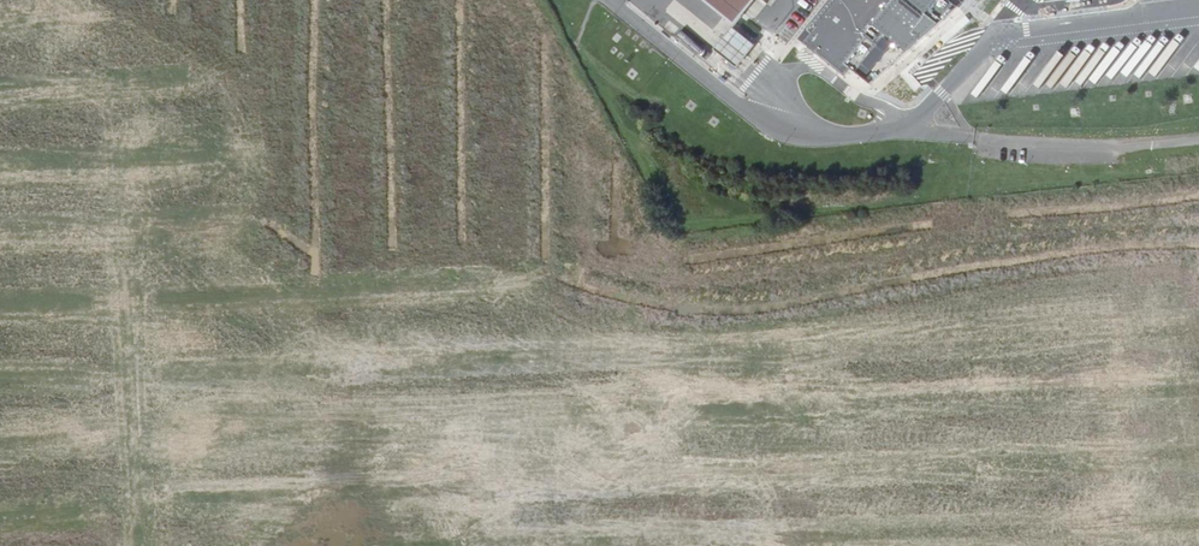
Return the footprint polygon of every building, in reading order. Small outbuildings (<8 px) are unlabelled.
[(734,23),(753,0),(706,0),(734,23)] [(805,42),(847,74),(853,66),(873,82),(961,6),(954,0),(829,0),(811,23),(816,27),(805,42)] [(787,43),(794,31),(784,25),(777,36),(787,43)] [(714,60),(699,46),(707,37),(701,32),(693,40),(680,29),(674,35),(708,66),(714,60)] [(1120,74),(1126,80),(1151,47),(1144,42),(1120,74)] [(1054,91),(1079,49),(1071,45),(1046,87),(1054,91)] [(1022,95),(1050,53),(1043,48),(1015,90),(1022,95)] [(991,98),(1017,61),(1010,56),(984,93),(991,98)]
